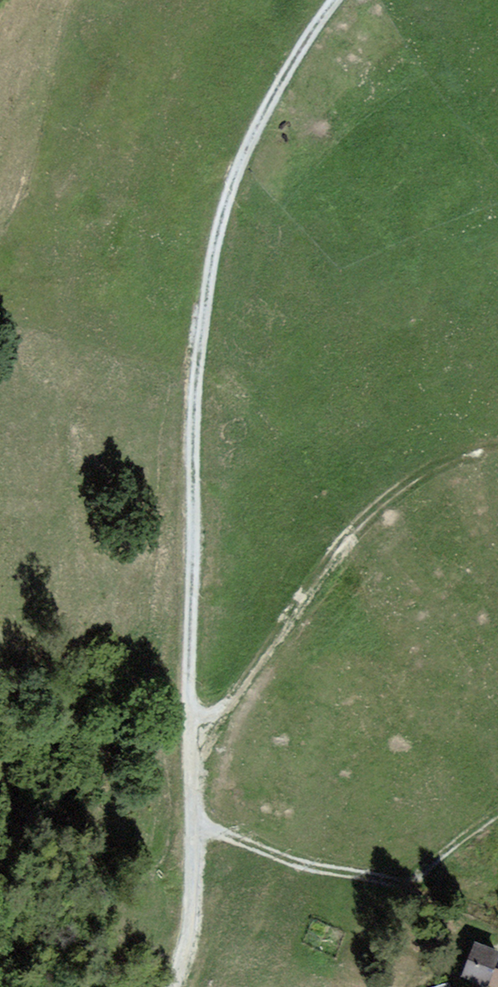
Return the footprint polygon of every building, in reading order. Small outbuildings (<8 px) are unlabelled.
[(462,974),(496,986),(497,986),(497,966),(494,964),(497,955),(497,948),(475,940),(462,974)]
